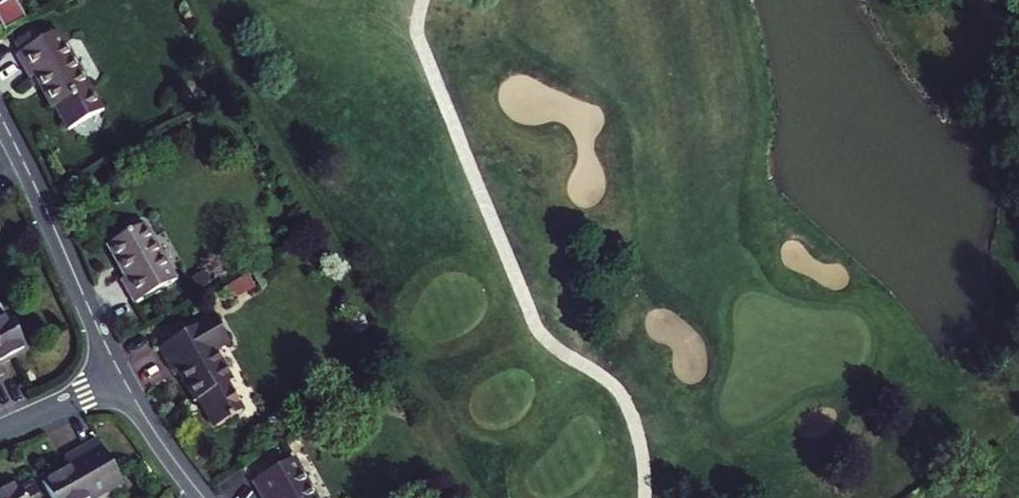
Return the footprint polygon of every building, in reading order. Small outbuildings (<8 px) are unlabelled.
[(18,54),(14,56),(28,80),(35,76),(53,108),(56,105),(69,128),(102,109),(89,86),(86,88),(55,33),(41,42),(35,32),(13,45),(18,54)] [(142,226),(106,246),(124,277),(118,280),(132,305),(174,281),(142,226)] [(0,317),(0,364),(26,350),(7,313),(0,317)] [(213,319),(158,349),(171,372),(175,369),(193,402),(199,398),(215,427),(240,413),(224,384),(229,382),(212,351),(227,344),(213,319)] [(41,480),(51,497),(94,497),(120,483),(94,438),(62,457),(67,466),(41,480)] [(293,458),(253,481),(262,497),(316,497),(293,458)] [(14,481),(0,489),(0,497),(24,497),(14,481)]
